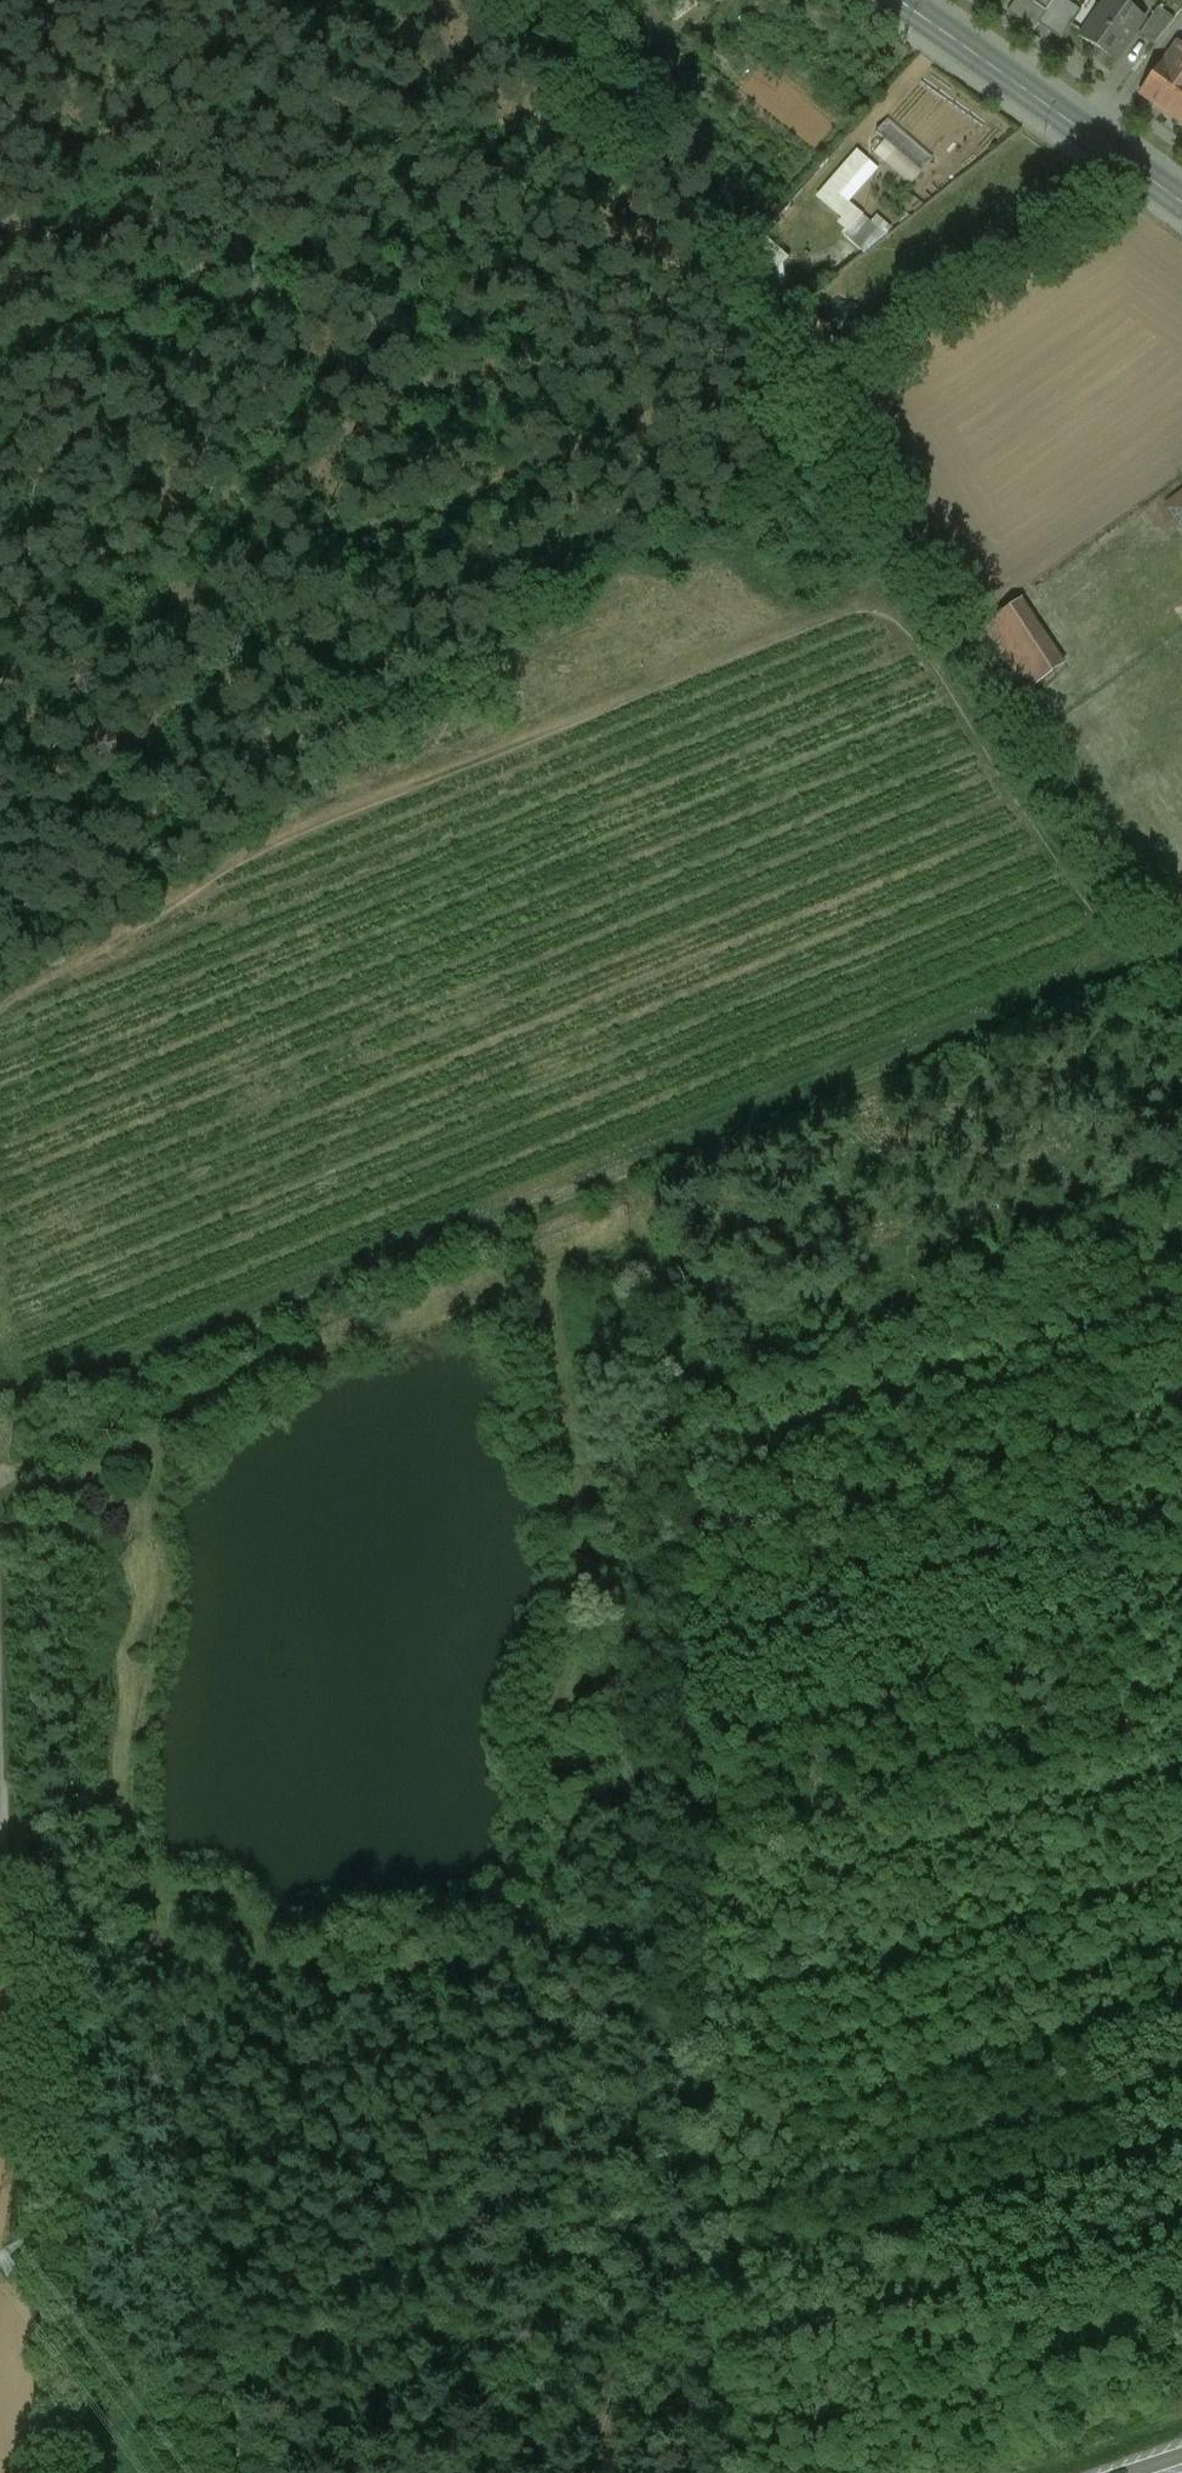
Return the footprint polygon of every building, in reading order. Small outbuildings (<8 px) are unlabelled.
[(1065,0),(1050,0),(1035,20),(1048,31),(1069,3),(1065,0)] [(1121,0),(1105,0),(1078,35),(1112,61),(1134,32),(1145,18),(1121,0)] [(1145,18),(1134,32),(1152,46),(1174,17),(1156,3),(1145,18)] [(1177,40),(1138,93),(1179,125),(1181,121),(1181,44),(1177,40)] [(911,183),(940,149),(902,117),(873,150),(911,183)] [(858,207),(883,179),(866,164),(871,160),(857,148),(813,197),(860,240),(875,222),(858,207)] [(743,239),(737,291),(780,295),(786,244),(743,239)] [(1164,505),(1181,527),(1181,490),(1164,505)] [(1021,600),(978,629),(1021,692),(1064,663),(1021,600)]
